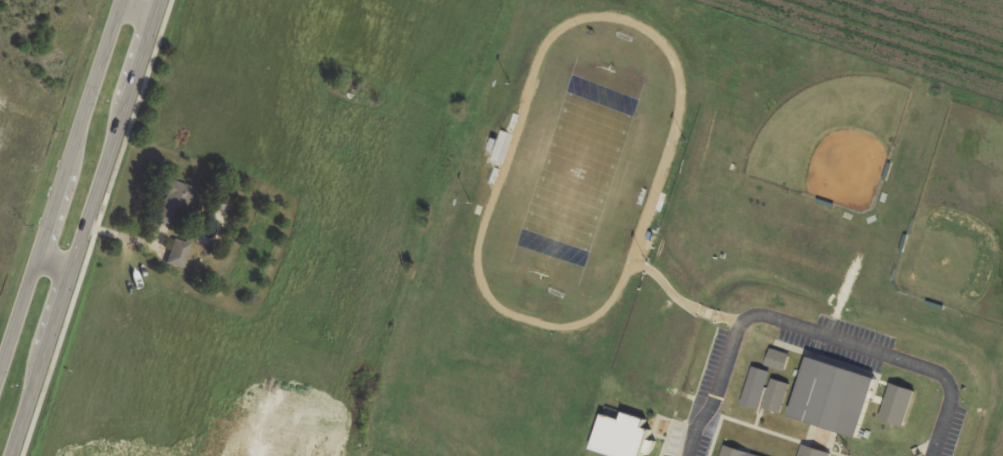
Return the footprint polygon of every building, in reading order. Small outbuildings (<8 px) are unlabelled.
[(197,187),(167,180),(157,221),(186,229),(197,187)] [(192,244),(175,239),(167,263),(184,269),(192,244)] [(784,372),(790,357),(773,350),(767,365),(784,372)] [(790,418),(860,437),(877,377),(807,357),(790,418)] [(742,405),(759,410),(771,373),(754,367),(742,405)] [(764,411),(783,415),(790,383),(771,379),(764,411)] [(725,442),(720,455),(768,455),(725,442)] [(833,454),(803,445),(799,455),(832,455),(833,454)]
